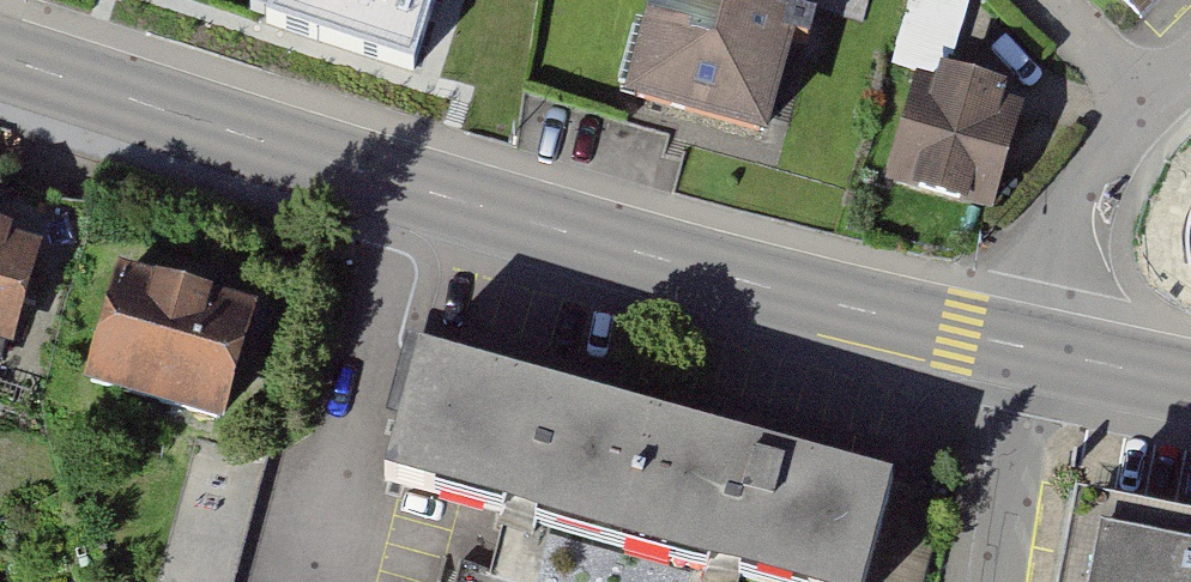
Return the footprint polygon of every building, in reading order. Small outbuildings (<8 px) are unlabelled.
[(437,0),(354,0),(430,23),(437,0)] [(628,110),(770,147),(808,0),(657,0),(628,110)] [(1128,42),(1177,0),(1091,0),(1128,42)] [(1025,116),(923,83),(886,199),(988,231),(1025,116)] [(0,242),(0,368),(2,368),(34,253),(0,242)] [(248,312),(123,277),(98,381),(222,416),(248,312)] [(460,504),(621,549),(656,424),(420,358),(385,483),(400,488),(460,504)] [(656,424),(621,549),(741,581),(867,581),(892,489),(656,424)] [(1077,514),(1064,581),(1190,581),(1190,536),(1077,514)]
